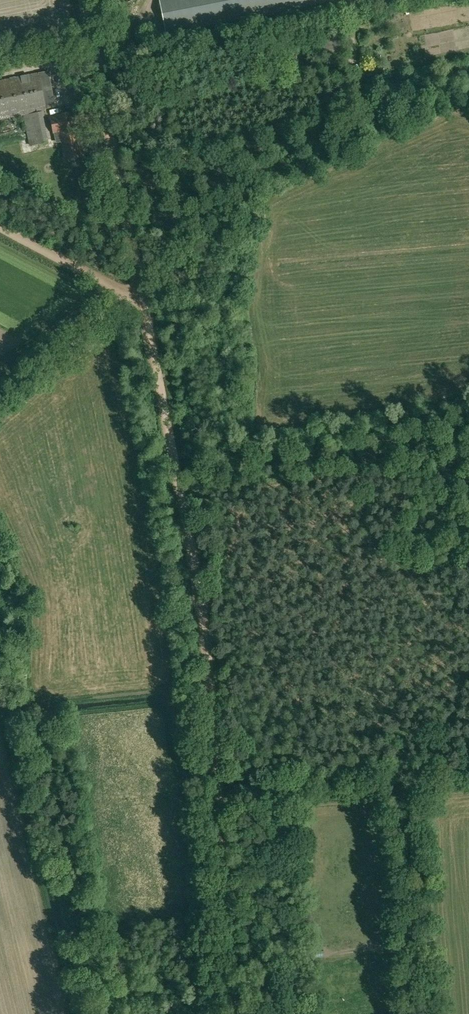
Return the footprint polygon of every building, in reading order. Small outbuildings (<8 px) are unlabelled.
[(167,33),(334,0),(160,0),(167,33)] [(0,81),(0,119),(23,114),(42,110),(46,109),(46,107),(55,105),(49,71),(0,81)] [(49,143),(42,110),(23,114),(30,146),(49,143)] [(83,156),(77,128),(80,127),(77,113),(74,114),(74,113),(51,117),(54,132),(60,131),(66,159),(83,156)]
